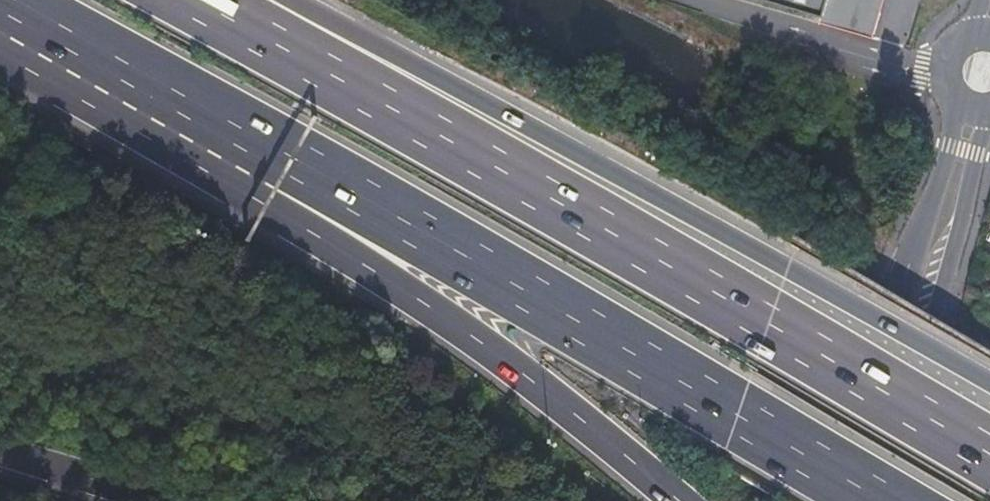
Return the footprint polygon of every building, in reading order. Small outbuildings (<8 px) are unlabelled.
[(818,16),(823,0),(763,0),(818,16)] [(818,16),(816,24),(868,40),(880,0),(823,0),(818,16)]
